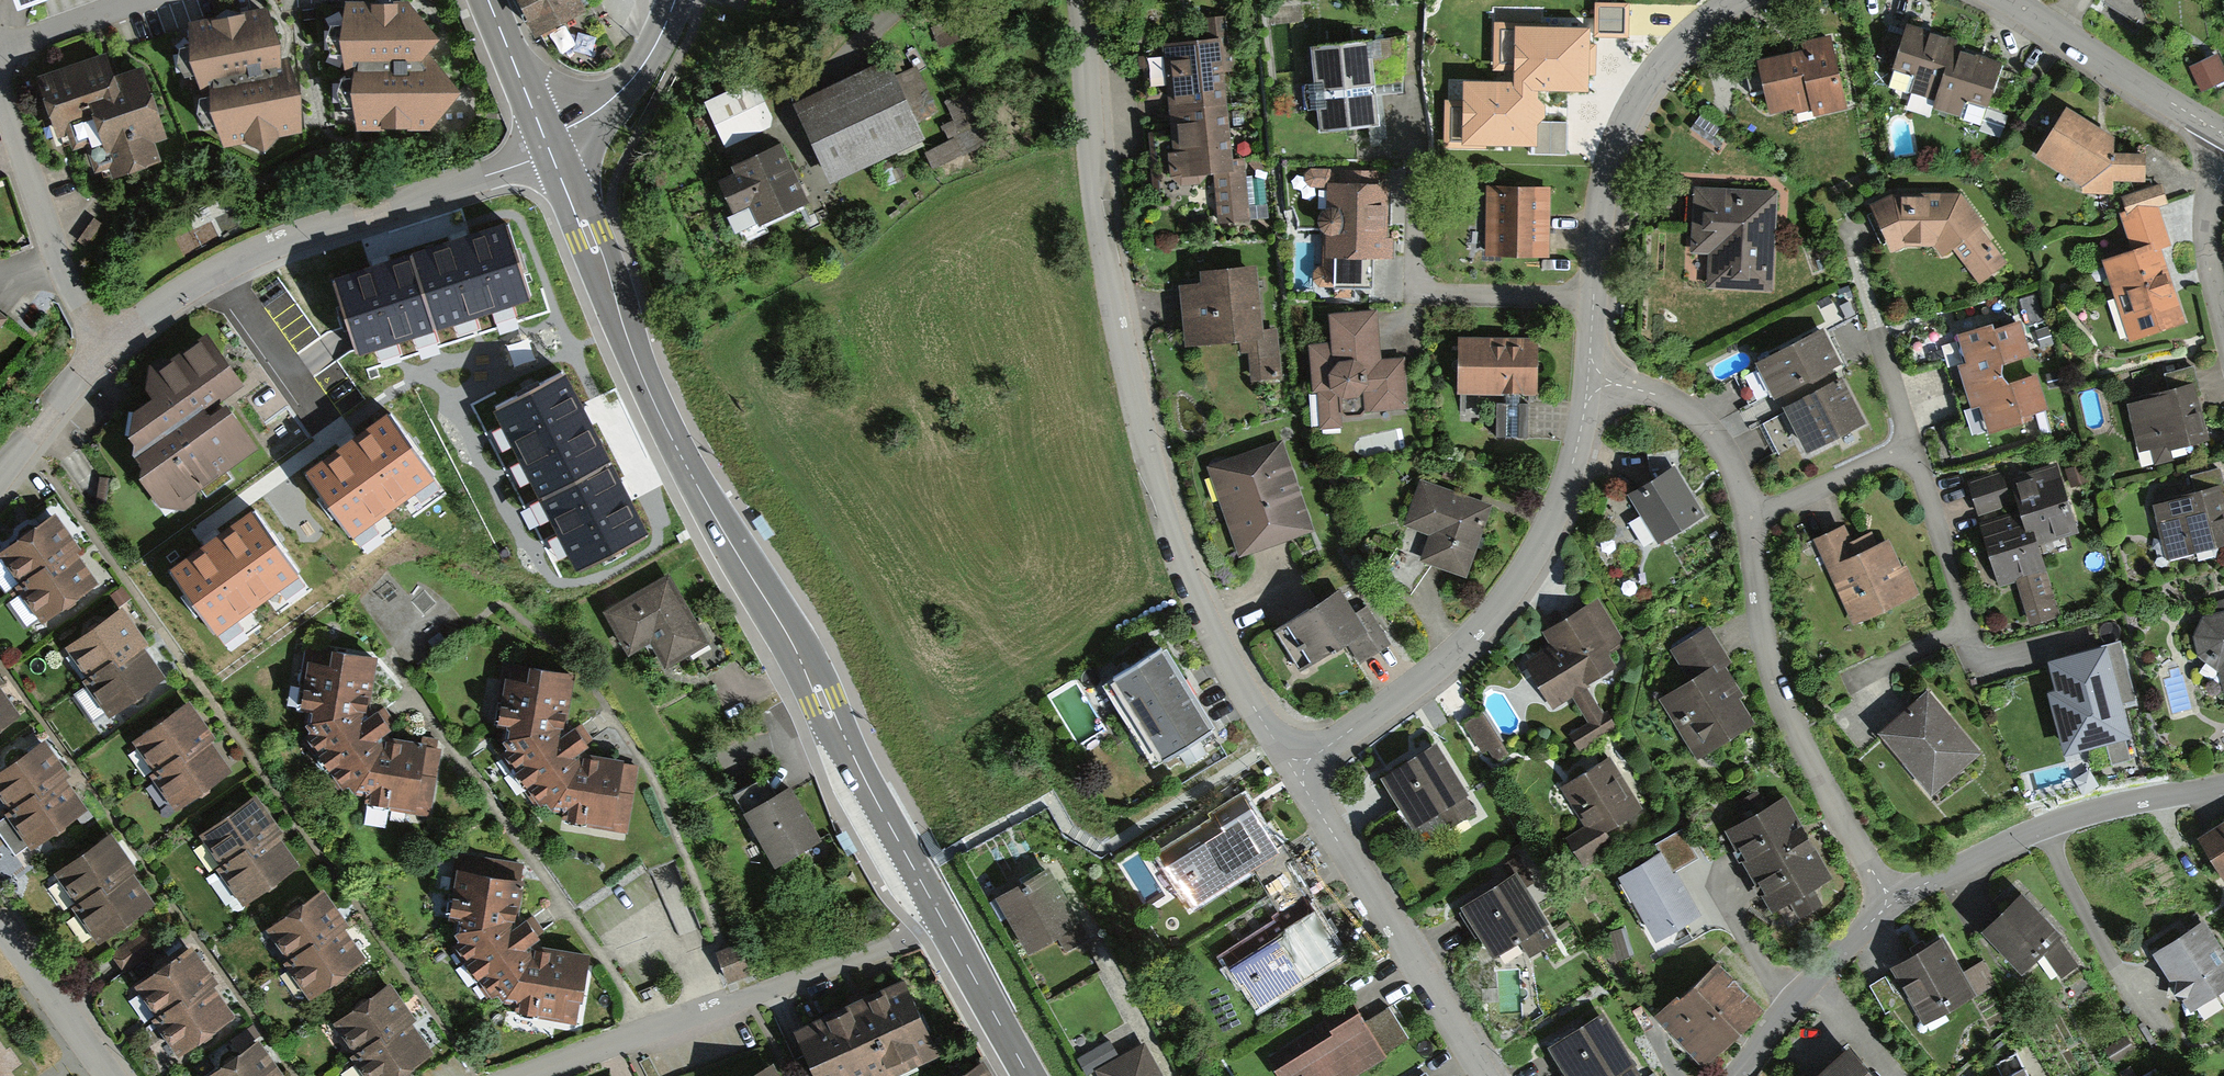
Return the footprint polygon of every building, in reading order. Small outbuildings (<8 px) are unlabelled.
[(535,43),(586,17),(579,3),(585,0),(512,0),(535,43)] [(1629,4),(1596,4),(1595,37),(1628,37),(1629,4)] [(430,135),(461,103),(427,60),(441,49),(407,6),(342,8),(344,78),(353,78),(354,137),(430,135)] [(191,31),(204,97),(210,96),(223,154),(245,148),(265,162),(280,142),(302,137),(288,66),(280,67),(270,15),(191,31)] [(1206,20),(1208,43),(1164,47),(1171,126),(1174,158),(1169,158),(1171,181),(1182,189),(1200,187),(1204,181),(1215,180),(1219,224),(1248,222),(1243,163),(1231,164),(1224,74),(1240,73),(1238,47),(1234,48),(1231,18),(1206,20)] [(1514,83),(1463,82),(1463,100),(1445,100),(1444,148),(1485,148),(1485,144),(1534,144),(1537,145),(1537,125),(1541,122),(1545,119),(1545,111),(1545,105),(1538,100),(1538,90),(1588,91),(1588,77),(1597,77),(1597,44),(1590,44),(1590,27),(1542,27),(1542,22),(1495,22),(1494,71),(1515,71),(1514,83)] [(1987,111),(2001,66),(1984,60),(1955,51),(1958,43),(1923,32),(1907,27),(1892,74),(1913,80),(1908,96),(1933,104),(1931,112),(1961,121),(1966,104),(1987,111)] [(1322,134),(1380,129),(1376,87),(1404,84),(1408,40),(1314,51),(1322,134)] [(1758,66),(1770,117),(1792,112),(1793,118),(1811,114),(1812,122),(1848,114),(1830,40),(1801,47),(1803,55),(1758,66)] [(2190,68),(2203,94),(2223,84),(2223,64),(2219,54),(2190,68)] [(106,57),(33,82),(55,145),(65,142),(70,158),(82,154),(92,180),(110,174),(113,182),(160,166),(154,148),(168,143),(142,68),(113,78),(106,57)] [(793,108),(831,188),(926,143),(916,123),(938,113),(916,67),(893,78),(887,64),(793,108)] [(701,106),(722,152),(774,127),(753,82),(701,106)] [(969,90),(945,102),(955,121),(943,127),(950,141),(923,154),(932,172),(994,142),(969,90)] [(2097,130),(2066,112),(2036,162),(2083,191),(2083,195),(2112,197),(2113,183),(2144,184),(2145,159),(2114,158),(2115,141),(2097,130)] [(1567,123),(1541,122),(1537,125),(1537,145),(1534,144),(1534,154),(1566,154),(1567,123)] [(811,207),(783,148),(759,159),(729,173),(733,181),(717,189),(729,215),(746,208),(757,232),(811,207)] [(1389,239),(1389,188),(1374,187),(1375,173),(1347,173),(1347,186),(1334,186),(1334,177),(1329,171),(1311,171),(1305,177),(1305,184),(1311,189),(1326,189),(1325,215),(1319,220),(1319,228),(1320,236),(1326,241),(1326,263),(1394,263),(1394,239),(1389,239)] [(2120,216),(2133,255),(2153,247),(2156,254),(2161,252),(2171,247),(2159,208),(2168,205),(2160,186),(2122,200),(2126,214),(2120,216)] [(1549,222),(1549,190),(1486,189),(1485,258),(1548,259),(1549,222)] [(1776,222),(1778,195),(1694,189),(1690,257),(1707,258),(1706,288),(1771,292),(1776,222)] [(1933,198),(1893,198),(1870,208),(1891,254),(1905,248),(1935,247),(1943,256),(1954,247),(1979,280),(2002,263),(1977,231),(1983,226),(1961,197),(1933,198)] [(382,264),(334,279),(359,354),(530,299),(506,224),(459,239),(382,264)] [(2171,282),(2161,252),(2156,254),(2153,247),(2133,255),(2101,266),(2130,346),(2187,326),(2171,282)] [(1261,334),(1256,271),(1198,275),(1199,287),(1180,288),(1184,350),(1243,346),(1244,352),(1250,352),(1252,381),(1279,379),(1276,332),(1261,334)] [(1379,354),(1376,314),(1327,317),(1329,348),(1309,349),(1312,396),(1316,395),(1319,432),(1342,430),(1341,415),(1346,419),(1361,418),(1364,415),(1408,411),(1404,360),(1380,362),(1379,354)] [(1988,436),(2022,425),(2020,421),(2047,412),(2035,376),(2009,384),(2002,379),(2003,368),(2032,359),(2020,322),(1993,331),(1992,327),(1956,338),(1965,366),(1958,368),(1972,409),(1978,407),(1988,436)] [(197,499),(258,453),(226,407),(246,393),(203,332),(147,371),(144,391),(154,406),(131,421),(136,463),(139,491),(157,513),(185,516),(194,508),(197,499)] [(1821,333),(1754,369),(1773,405),(1798,391),(1840,368),(1821,333)] [(1538,399),(1539,341),(1459,341),(1458,399),(1538,399)] [(2167,397),(2128,408),(2141,456),(2152,453),(2156,466),(2170,462),(2168,455),(2209,443),(2199,408),(2197,399),(2202,398),(2194,368),(2162,377),(2167,397)] [(491,411),(576,573),(649,535),(625,488),(587,416),(564,373),(491,411)] [(1804,403),(1783,414),(1806,457),(1866,426),(1843,383),(1804,403)] [(1510,438),(1531,438),(1531,401),(1511,401),(1510,438)] [(348,445),(307,473),(353,539),(436,482),(390,416),(348,445)] [(1315,533),(1284,443),(1208,469),(1240,559),(1315,533)] [(2018,512),(2030,548),(2037,546),(2080,532),(2058,465),(2034,473),(2008,481),(2018,512)] [(1693,496),(1676,469),(1628,498),(1658,546),(1704,518),(1695,503),(1697,502),(1693,496)] [(2223,550),(2223,503),(2223,500),(2223,487),(2220,470),(2190,478),(2195,497),(2152,508),(2167,564),(2223,550)] [(1980,516),(2011,505),(1999,474),(1968,486),(1980,516)] [(1490,511),(1419,485),(1403,528),(1430,538),(1421,564),(1465,580),(1480,540),(1490,511)] [(0,545),(0,546),(22,578),(75,542),(78,539),(56,507),(0,545)] [(2003,517),(1976,526),(1999,590),(2015,585),(2030,628),(2062,617),(2037,546),(2030,548),(2018,512),(2003,517)] [(212,541),(170,571),(217,637),(300,579),(252,513),(212,541)] [(1813,543),(1854,627),(1920,595),(1906,567),(1903,569),(1888,540),(1872,548),(1866,536),(1851,543),(1844,528),(1813,543)] [(22,578),(17,581),(41,613),(60,600),(68,601),(75,595),(77,588),(97,574),(75,542),(22,578)] [(665,667),(711,642),(671,573),(606,610),(630,653),(651,642),(665,667)] [(1340,592),(1275,634),(1303,676),(1347,648),(1360,668),(1393,646),(1367,607),(1355,615),(1340,592)] [(1550,650),(1526,664),(1554,709),(1572,698),(1587,723),(1570,733),(1580,749),(1613,729),(1587,687),(1615,670),(1605,655),(1627,642),(1601,599),(1541,635),(1550,650)] [(124,600),(66,639),(90,674),(145,637),(148,635),(124,600)] [(2218,605),(2221,616),(2203,621),(2194,639),(2200,660),(2218,674),(2223,696),(2223,603),(2218,605)] [(1659,701),(1697,762),(1754,727),(1737,700),(1742,697),(1725,670),(1733,664),(1710,628),(1673,651),(1692,681),(1659,701)] [(90,674),(85,677),(108,709),(127,695),(135,695),(144,689),(145,681),(166,668),(145,637),(90,674)] [(1190,687),(1161,641),(1108,674),(1159,756),(1213,723),(1190,687)] [(355,786),(366,789),(365,802),(428,811),(439,738),(385,730),(382,726),(393,718),(378,698),(371,703),(369,700),(375,647),(331,642),(330,656),(306,653),(300,703),(305,703),(304,713),(311,724),(303,729),(338,785),(350,778),(355,786)] [(2047,698),(2064,761),(2131,743),(2106,651),(2080,658),(2047,667),(2055,696),(2047,698)] [(625,829),(638,762),(622,759),(623,753),(582,747),(579,742),(589,735),(576,715),(564,722),(570,664),(530,660),(528,672),(503,670),(498,717),(506,718),(503,748),(499,751),(535,804),(547,796),(552,803),(563,805),(561,817),(625,829)] [(20,706),(0,677),(0,720),(20,706)] [(189,693),(132,733),(153,764),(180,745),(184,751),(211,733),(215,729),(189,693)] [(1927,697),(1880,737),(1932,797),(1979,757),(1943,716),(1927,697)] [(1481,714),(1463,726),(1482,754),(1488,750),(1496,763),(1508,755),(1481,714)] [(0,761),(0,788),(9,801),(35,782),(39,788),(66,769),(70,766),(45,730),(0,761)] [(153,764),(149,767),(175,803),(193,791),(202,791),(211,785),(212,777),(232,764),(211,733),(184,751),(180,745),(153,764)] [(1449,830),(1475,814),(1467,801),(1469,800),(1436,746),(1417,758),(1379,781),(1412,835),(1441,817),(1449,830)] [(1606,837),(1643,815),(1610,759),(1561,788),(1584,828),(1562,841),(1578,867),(1613,847),(1606,837)] [(9,801),(5,803),(31,840),(48,828),(57,828),(66,822),(68,814),(88,800),(66,769),(39,788),(35,782),(9,801)] [(775,867),(820,842),(789,787),(773,797),(765,783),(737,798),(775,867)] [(255,787),(198,827),(219,858),(245,839),(249,845),(276,827),(280,824),(255,787)] [(1217,816),(1160,851),(1175,876),(1179,874),(1195,900),(1254,865),(1281,848),(1278,844),(1245,790),(1213,810),(1217,816)] [(1835,883),(1790,802),(1764,816),(1751,794),(1730,806),(1742,827),(1727,835),(1774,918),(1792,908),(1799,921),(1824,907),(1816,893),(1835,883)] [(2199,830),(2223,870),(2223,815),(2199,830)] [(112,825),(55,864),(76,895),(102,876),(107,882),(133,864),(137,861),(112,825)] [(219,858),(215,861),(241,897),(258,885),(268,885),(276,879),(278,871),(298,858),(276,827),(249,845),(245,839),(219,858)] [(1702,921),(1674,875),(1699,860),(1682,831),(1655,846),(1661,856),(1616,882),(1656,948),(1702,921)] [(1254,865),(1281,910),(1306,894),(1313,890),(1283,841),(1278,844),(1281,848),(1254,865)] [(454,936),(494,993),(500,988),(505,995),(515,996),(514,1004),(537,1007),(535,1016),(577,1023),(589,947),(534,938),(531,935),(541,928),(526,907),(518,913),(516,909),(520,868),(470,862),(472,847),(457,845),(450,910),(456,911),(454,926),(459,933),(454,936)] [(1072,899),(1049,860),(995,891),(1028,947),(1056,931),(1066,948),(1090,934),(1079,916),(1081,915),(1072,899)] [(76,895),(72,898),(98,934),(116,922),(125,922),(134,917),(135,908),(155,895),(133,864),(107,882),(102,876),(76,895)] [(1547,929),(1550,927),(1519,878),(1492,894),(1460,914),(1492,965),(1520,947),(1530,961),(1557,944),(1547,929)] [(324,881),(267,920),(288,951),(315,933),(319,939),(345,920),(350,917),(324,881)] [(1282,917),(1224,953),(1240,979),(1245,976),(1260,1000),(1341,950),(1306,894),(1281,910),(1279,911),(1282,917)] [(2022,898),(1982,938),(2022,978),(2045,956),(2061,980),(2078,967),(2061,938),(2039,916),(2022,898)] [(2202,915),(2152,948),(2191,1006),(2223,984),(2223,947),(2202,915)] [(288,951),(284,954),(310,991),(328,978),(337,979),(346,973),(347,964),(367,951),(345,920),(319,939),(315,933),(288,951)] [(149,929),(114,952),(127,970),(161,947),(149,929)] [(193,937),(136,977),(157,1007),(183,989),(188,995),(214,976),(218,973),(193,937)] [(738,939),(716,948),(729,978),(751,969),(738,939)] [(1925,1028),(1976,997),(1964,976),(1943,941),(1919,955),(1891,972),(1925,1028)] [(1703,1067),(1765,1008),(1720,962),(1687,995),(1683,991),(1655,1018),(1703,1067)] [(1985,964),(1964,976),(1976,997),(1997,985),(1985,964)] [(902,972),(857,994),(796,1024),(821,1075),(877,1075),(938,1046),(902,972)] [(390,973),(333,1013),(354,1043),(380,1025),(384,1031),(411,1012),(415,1009),(390,973)] [(157,1007),(153,1010),(179,1047),(197,1034),(206,1035),(215,1029),(216,1021),(236,1007),(214,976),(188,995),(183,989),(157,1007)] [(1885,979),(1870,987),(1885,1013),(1900,1005),(1885,979)] [(1269,1056),(1282,1075),(1351,1075),(1412,1036),(1388,1000),(1368,1014),(1353,992),(1322,1013),(1326,1019),(1269,1056)] [(1603,1009),(1547,1043),(1568,1075),(1640,1075),(1633,1065),(1635,1063),(1603,1009)] [(350,1046),(371,1075),(386,1075),(393,1070),(403,1071),(411,1065),(413,1057),(433,1043),(411,1012),(384,1031),(380,1025),(354,1043),(350,1046)] [(201,1070),(205,1075),(271,1075),(280,1070),(284,1067),(259,1031),(201,1070)] [(2126,1032),(2105,1045),(2114,1060),(2135,1048),(2126,1032)] [(1807,1075),(1884,1075),(1851,1036),(1805,1073),(1807,1075)] [(1095,1066),(1101,1075),(1165,1075),(1144,1038),(1118,1053),(1109,1037),(1078,1055),(1086,1070),(1095,1066)] [(742,1075),(780,1075),(772,1060),(742,1075)] [(2022,1063),(1997,1075),(2029,1075),(2022,1063)]
